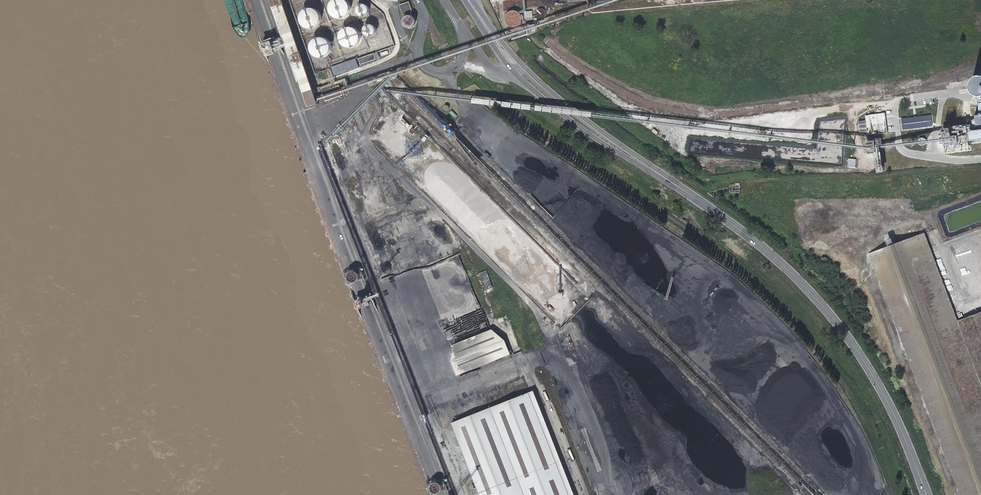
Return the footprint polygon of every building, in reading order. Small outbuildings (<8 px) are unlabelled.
[(351,2),(349,0),(335,0),(333,3),(332,6),(331,9),(332,13),(334,16),(337,18),(340,19),(344,19),(347,18),(350,15),(352,13),(353,9),(352,6),(351,2)] [(365,16),(367,16),(369,15),(370,14),(371,12),(372,10),(371,8),(370,6),(369,4),(367,3),(364,3),(362,4),(360,5),(359,7),(358,9),(359,11),(359,13),(361,15),(363,16),(365,16)] [(409,3),(401,6),(403,12),(411,9),(409,3)] [(316,29),(319,27),(322,25),(323,21),(324,18),(323,14),(321,11),(319,9),(315,8),(312,7),(309,8),(306,10),(304,13),(302,16),(302,19),(303,23),(305,26),(308,28),(312,29),(316,29)] [(506,14),(510,24),(517,21),(513,11),(506,14)] [(415,16),(409,15),(405,17),(403,20),(404,25),(408,28),(413,27),(415,25),(416,20),(415,16)] [(371,37),(373,36),(375,36),(377,34),(378,32),(378,30),(378,28),(377,26),(375,25),(373,24),(371,24),(369,24),(367,26),(366,27),(365,30),(365,32),(366,34),(368,35),(369,36),(371,37)] [(362,43),(364,39),(364,36),(362,32),(360,29),(357,28),(354,27),(350,27),(347,29),(345,31),(343,34),(342,37),(343,40),(344,43),(346,46),(349,48),(353,48),(357,48),(360,46),(362,43)] [(324,59),(328,58),(331,56),(333,53),(334,50),(334,46),(332,43),(330,40),(327,38),(323,38),(320,38),(317,40),(314,42),(312,46),(312,49),(313,53),(315,56),(317,58),(321,59),(324,59)] [(360,63),(376,60),(375,53),(359,57),(360,63)] [(356,58),(332,66),(334,75),(359,67),(356,58)] [(979,75),(975,77),(973,80),(972,82),(972,84),(972,89),(974,92),(977,95),(980,96),(980,75),(979,75)] [(887,132),(885,113),(871,115),(873,134),(887,132)] [(933,125),(931,115),(902,119),(904,129),(933,125)] [(866,153),(877,153),(878,174),(885,173),(882,146),(884,146),(883,139),(869,140),(869,146),(866,147),(866,153)] [(849,158),(848,166),(856,167),(856,159),(849,158)] [(959,494),(980,494),(980,383),(957,321),(925,233),(868,253),(959,494)] [(513,255),(543,286),(548,282),(545,279),(550,274),(546,271),(551,266),(545,260),(546,258),(529,240),(513,255)] [(495,300),(490,285),(483,288),(488,302),(495,300)] [(957,321),(980,383),(980,312),(957,321)] [(458,371),(512,350),(503,328),(493,325),(456,339),(449,348),(458,371)] [(484,494),(573,494),(530,383),(491,398),(494,404),(455,419),(484,494)]
